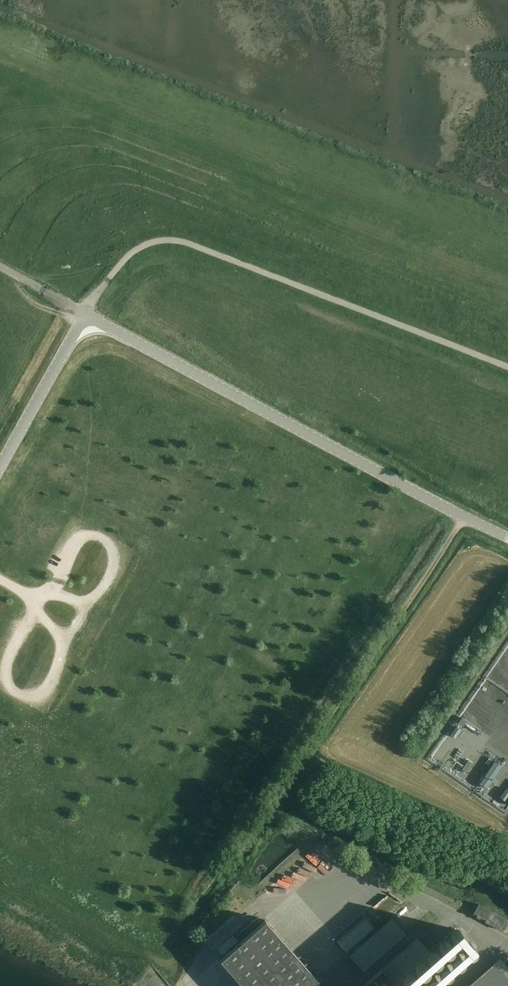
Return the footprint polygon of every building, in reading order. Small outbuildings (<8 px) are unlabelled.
[(495,759),(478,782),(487,789),(501,771),(500,770),(503,766),(495,759)] [(398,894),(379,909),(386,917),(405,902),(398,894)] [(472,915),(502,931),(507,920),(479,903),(472,915)] [(364,917),(336,942),(346,953),(374,928),(364,917)] [(392,919),(349,956),(363,971),(406,934),(392,919)] [(318,980),(265,920),(220,960),(243,985),(323,985),(318,980)] [(217,949),(221,954),(238,940),(233,935),(217,949)] [(429,953),(417,938),(381,969),(362,985),(391,985),(429,953)] [(500,958),(469,985),(507,985),(507,967),(500,958)]
